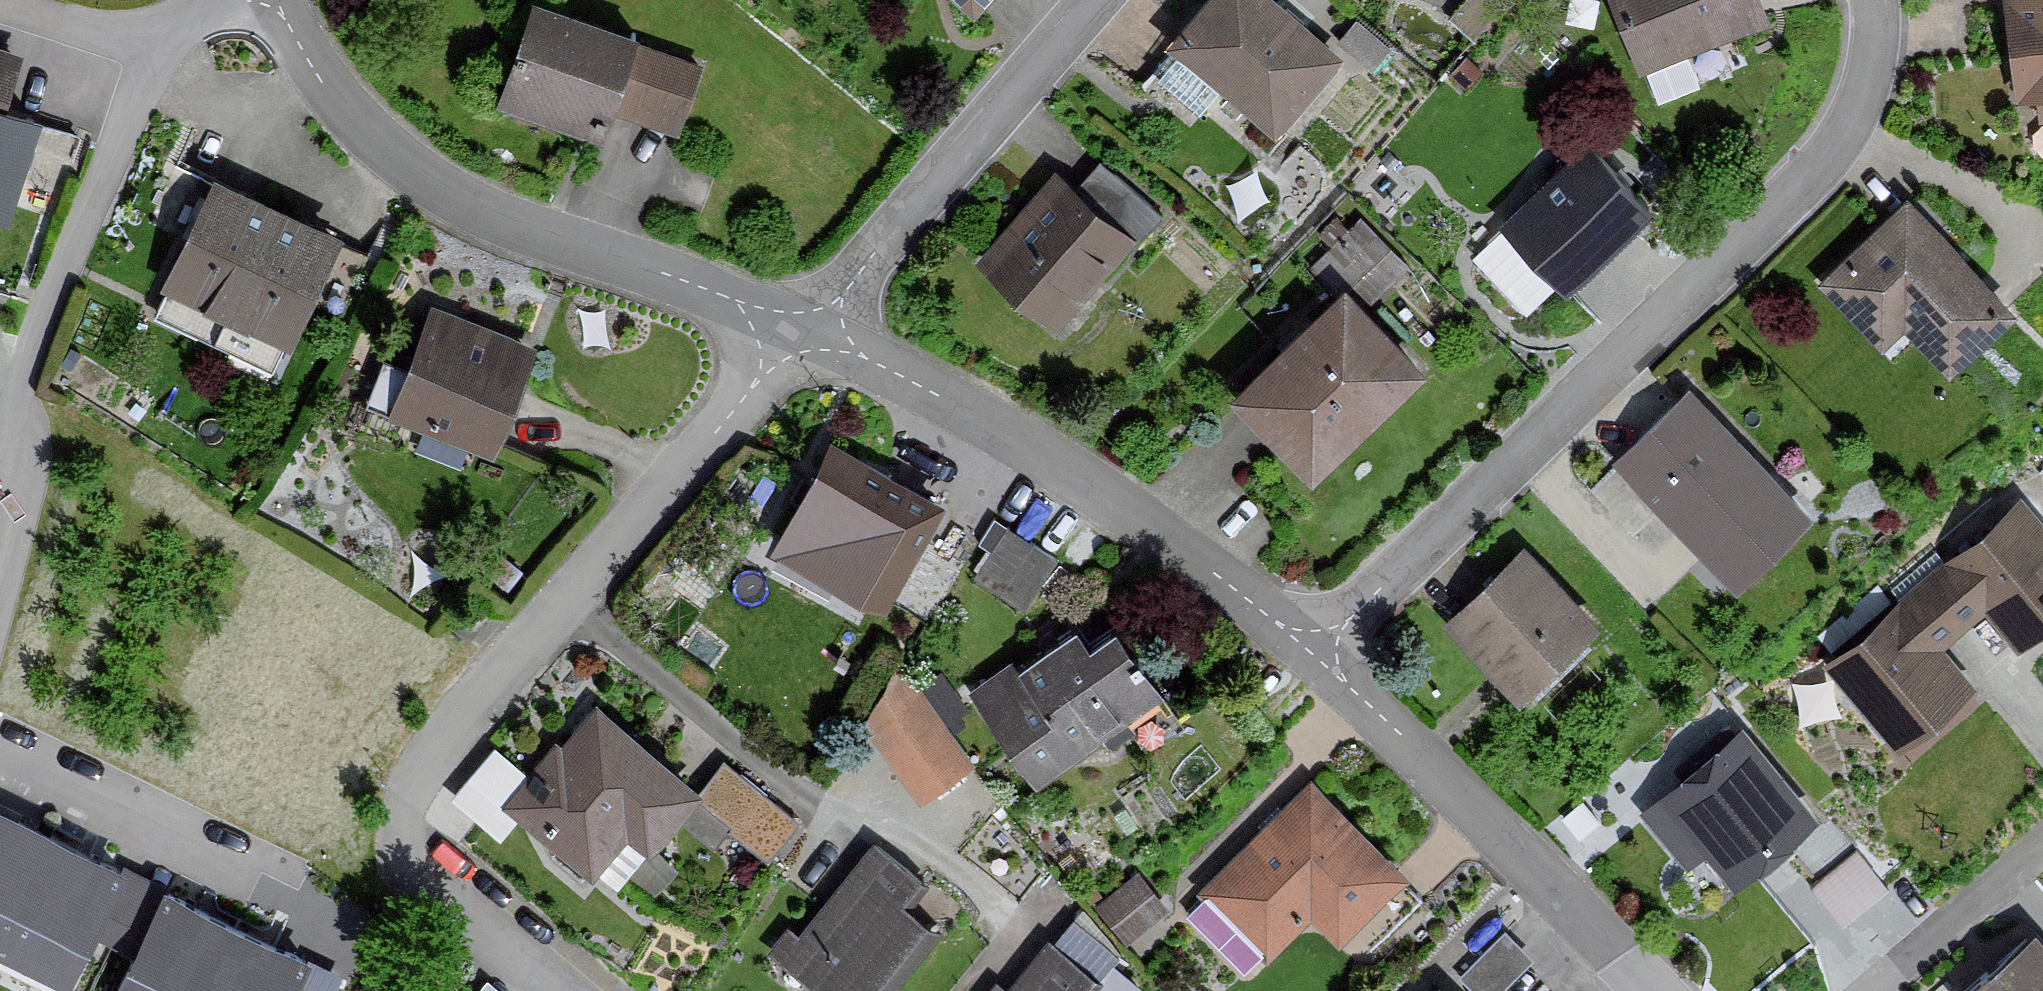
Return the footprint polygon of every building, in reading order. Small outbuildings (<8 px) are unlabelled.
[(975,23),(995,0),(948,0),(975,23)] [(1268,0),(1212,0),(1165,54),(1277,149),(1347,67),(1268,0)] [(1457,23),(1477,41),(1513,0),(1477,0),(1457,23)] [(1639,85),(1771,36),(1757,0),(1607,0),(1639,85)] [(2010,10),(2022,122),(2042,119),(2042,6),(2010,10)] [(702,74),(530,13),(494,115),(605,154),(626,95),(687,116),(702,74)] [(0,55),(0,215),(12,219),(39,136),(5,125),(25,63),(0,55)] [(1657,229),(1588,160),(1505,243),(1574,312),(1657,229)] [(991,282),(1058,342),(1161,228),(1094,168),(991,282)] [(340,250),(212,191),(161,299),(290,359),(340,250)] [(2020,326),(1906,203),(1815,286),(1883,360),(1906,340),(1951,389),(2020,326)] [(1363,313),(1408,270),(1361,221),(1316,265),(1363,313)] [(1230,410),(1318,499),(1431,388),(1343,299),(1230,410)] [(540,357),(432,318),(393,424),(501,464),(540,357)] [(1814,531),(1690,399),(1611,472),(1736,604),(1814,531)] [(832,452),(787,530),(835,557),(821,581),(887,619),(946,517),(832,452)] [(1892,612),(1821,674),(1903,767),(1980,700),(1944,659),(1986,621),(2021,661),(2042,642),(2042,529),(2019,502),(1951,562),(1956,568),(1898,619),(1892,612)] [(1059,567),(1006,533),(975,578),(1028,613),(1059,567)] [(1442,638),(1526,720),(1606,639),(1522,557),(1442,638)] [(1169,718),(1113,632),(1091,646),(1077,625),(963,697),(1032,805),(1169,718)] [(897,681),(863,737),(915,814),(974,775),(915,689),(906,695),(897,681)] [(699,801),(598,717),(565,757),(557,749),(528,784),(494,756),(449,811),(501,854),(519,832),(592,893),(627,851),(651,871),(699,812),(766,867),(797,830),(725,770),(699,801)] [(1823,832),(1739,734),(1638,820),(1689,881),(1708,864),(1740,902),(1823,832)] [(1410,890),(1307,789),(1199,898),(1206,905),(1188,922),(1249,982),(1264,966),(1271,973),(1310,933),(1339,962),(1410,890)] [(0,812),(0,939),(66,968),(113,863),(0,812)] [(763,958),(802,990),(884,990),(931,936),(907,916),(925,895),(876,854),(802,942),(788,930),(763,958)] [(1886,892),(1851,857),(1814,894),(1850,929),(1886,892)] [(1095,919),(1130,961),(1174,924),(1139,882),(1095,919)] [(169,895),(123,990),(283,990),(299,958),(169,895)] [(1118,973),(1072,934),(1024,990),(1102,990),(1118,973)] [(1505,940),(1463,981),(1474,990),(1505,990),(1531,966),(1505,940)] [(2034,954),(1992,990),(2042,990),(2042,963),(2034,954)]
